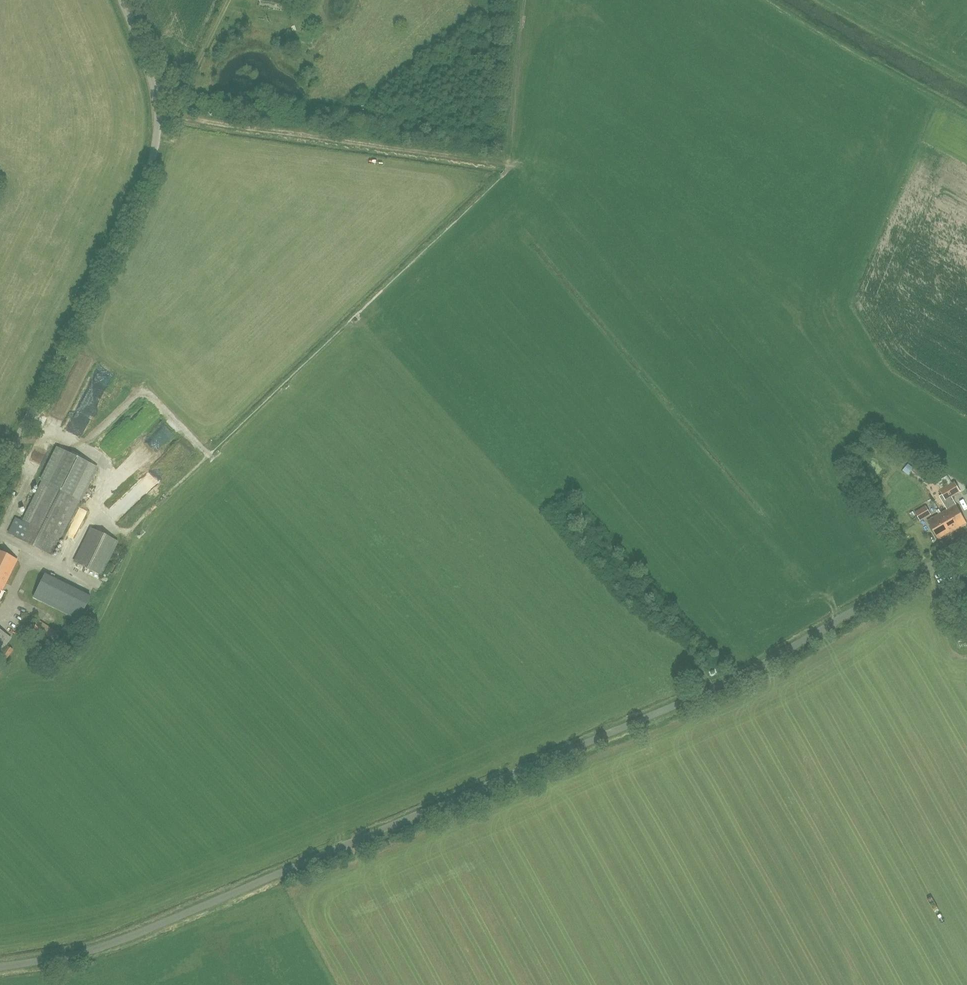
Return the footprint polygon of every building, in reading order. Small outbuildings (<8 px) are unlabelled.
[(15,536),(15,537),(51,556),(79,500),(96,467),(58,449),(42,481),(42,482),(23,521),(16,517),(8,533),(15,536)] [(954,482),(940,490),(943,495),(948,492),(951,497),(960,492),(954,482)] [(940,497),(947,510),(928,521),(939,540),(966,524),(951,497),(948,492),(943,495),(940,497)] [(920,521),(931,515),(926,506),(915,513),(920,521)] [(102,577),(119,542),(90,528),(73,563),(102,577)] [(0,552),(0,590),(2,591),(17,560),(0,552)] [(91,597),(44,574),(33,598),(79,621),(91,597)] [(952,587),(960,599),(966,595),(966,578),(952,587)] [(11,639),(0,631),(0,654),(11,639)]
